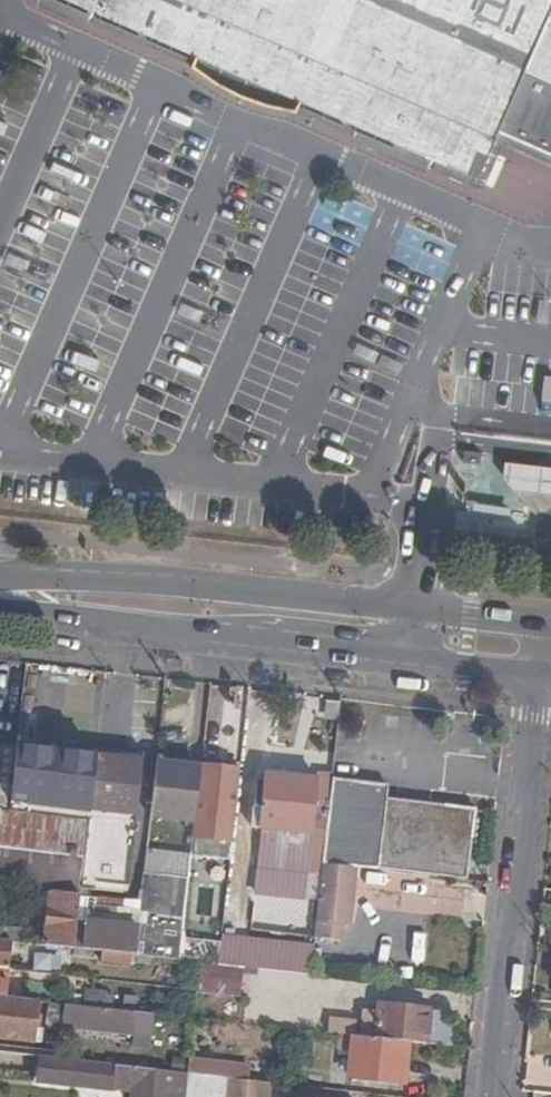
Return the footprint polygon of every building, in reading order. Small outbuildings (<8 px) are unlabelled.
[(47,0),(91,19),(94,13),(356,127),(354,132),(424,163),(427,157),(481,181),(483,176),(480,175),(495,141),(502,144),(506,135),(550,155),(550,0),(47,0)] [(511,463),(509,479),(526,500),(550,503),(550,468),(511,463)] [(23,678),(0,675),(0,703),(19,706),(23,678)] [(327,717),(339,719),(341,706),(328,705),(327,717)] [(19,763),(17,783),(49,786),(49,791),(89,795),(93,756),(20,747),(20,752),(19,763)] [(19,763),(20,752),(1,749),(0,749),(0,760),(19,763)] [(132,863),(145,764),(96,758),(92,806),(91,812),(90,824),(86,858),(132,863)] [(12,814),(15,797),(17,783),(19,763),(0,760),(0,812),(12,814)] [(196,826),(202,771),(157,766),(152,822),(196,826)] [(240,773),(202,769),(202,771),(196,826),(193,858),(212,861),(216,829),(225,830),(229,796),(238,797),(240,773)] [(315,834),(321,779),(267,773),(266,785),(259,784),(254,828),(265,829),(261,868),(311,873),(313,857),(324,858),(326,835),(315,834)] [(332,781),(321,779),(315,834),(326,835),(332,782),(332,781)] [(387,787),(332,782),(326,835),(324,858),(323,869),(354,872),(377,874),(383,822),(386,802),(387,787)] [(12,814),(90,824),(91,812),(92,806),(15,797),(12,814)] [(476,813),(386,802),(383,822),(473,832),(476,813)] [(90,824),(12,814),(0,812),(0,889),(51,895),(82,898),(86,858),(90,824)] [(473,832),(383,822),(377,874),(467,886),(469,870),(470,860),(473,832)] [(193,859),(148,855),(148,865),(146,877),(143,907),(187,911),(188,900),(189,897),(190,881),(193,859)] [(311,873),(322,874),(323,869),(324,858),(313,857),(311,873)] [(136,959),(180,964),(183,943),(187,911),(143,907),(146,877),(148,865),(132,863),(86,858),(82,898),(78,933),(87,934),(88,925),(139,931),(136,959)] [(470,860),(469,870),(477,870),(479,861),(470,860)] [(354,872),(323,869),(322,874),(317,922),(348,925),(354,872)] [(78,933),(82,898),(51,895),(46,949),(75,952),(78,933)] [(348,925),(317,922),(315,944),(340,946),(341,932),(347,931),(348,925)] [(87,934),(78,933),(75,952),(103,955),(135,959),(136,959),(139,931),(88,925),(87,934)] [(29,947),(30,933),(0,929),(0,943),(11,944),(29,947)] [(9,971),(11,944),(0,943),(0,969),(9,971)] [(201,966),(220,968),(222,949),(222,948),(183,943),(180,964),(198,966),(201,966)] [(313,959),(222,949),(220,968),(221,968),(244,971),(311,978),(313,959)] [(135,959),(103,955),(102,966),(134,969),(135,959)] [(241,1000),(244,971),(221,968),(217,998),(241,1000)] [(0,996),(0,1042),(41,1046),(44,1020),(38,1019),(39,1001),(6,997),(0,996)] [(136,1038),(139,1012),(54,1003),(51,1026),(65,1028),(65,1031),(136,1038)] [(407,1045),(428,1047),(431,1013),(382,1008),(381,1015),(367,1014),(364,1040),(407,1045)] [(333,1023),(331,1036),(340,1037),(342,1037),(343,1025),(333,1023)] [(343,1025),(342,1037),(357,1039),(358,1027),(343,1025)] [(402,1086),(407,1045),(364,1040),(357,1039),(342,1037),(340,1037),(338,1051),(355,1053),(351,1080),(402,1086)] [(48,1061),(44,1083),(130,1094),(130,1096),(170,1096),(173,1074),(48,1061)] [(190,1061),(189,1076),(207,1078),(228,1081),(232,1081),(248,1083),(250,1067),(190,1061)] [(189,1076),(187,1090),(205,1091),(207,1078),(189,1076)] [(232,1081),(230,1096),(269,1096),(271,1085),(248,1083),(232,1081)]
